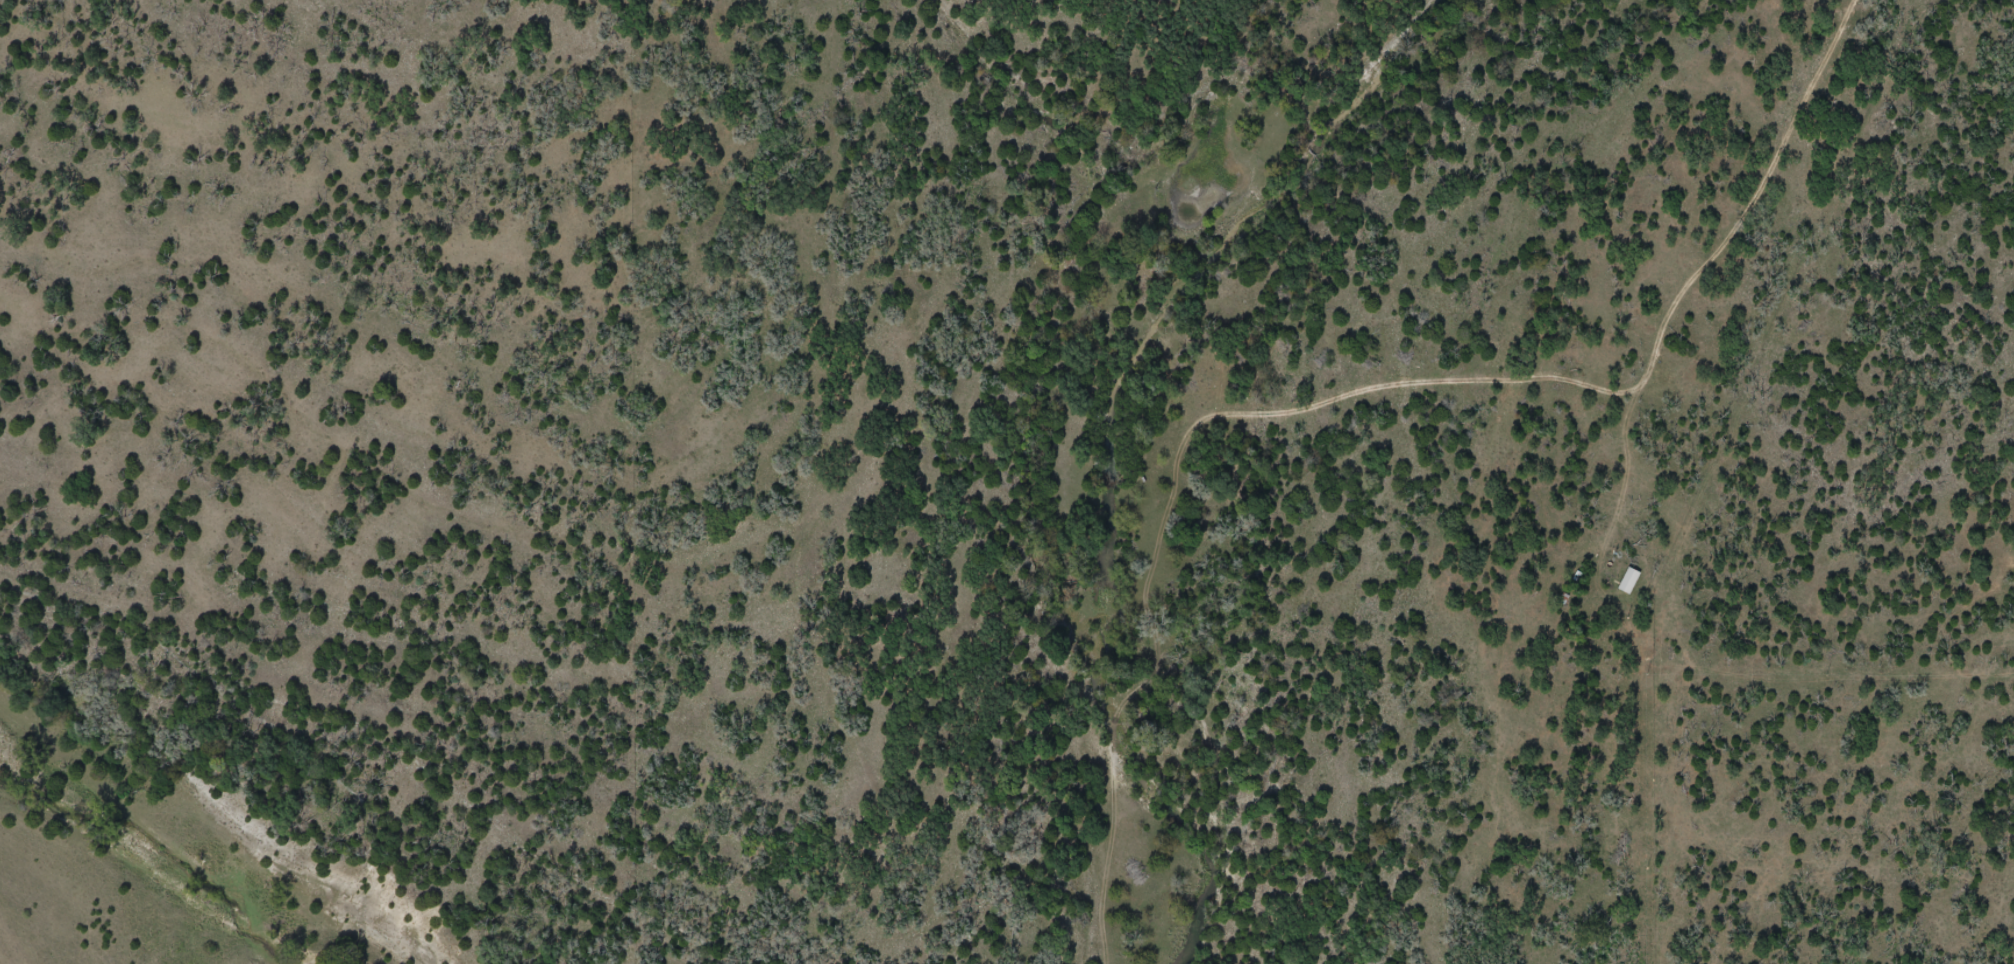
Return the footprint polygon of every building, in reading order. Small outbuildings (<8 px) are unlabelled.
[(1642,575),(1630,568),(1619,590),(1631,596),(1642,575)]
